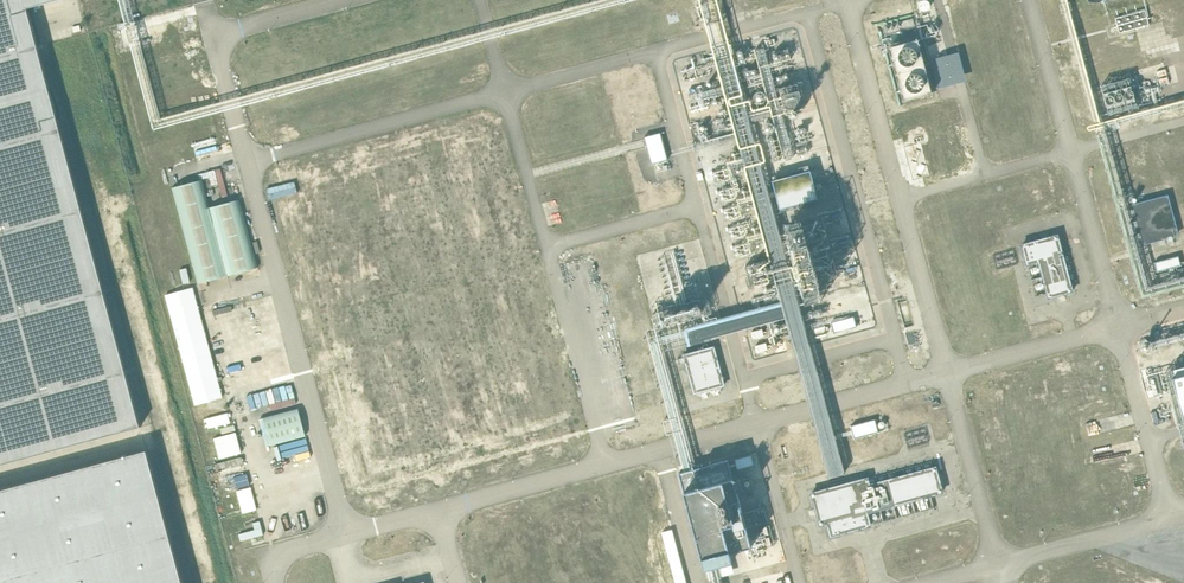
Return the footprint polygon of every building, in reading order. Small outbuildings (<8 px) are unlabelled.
[(46,77),(27,9),(60,0),(0,0),(0,89),(46,77)] [(774,39),(765,41),(767,47),(776,44),(774,39)] [(905,100),(932,92),(917,39),(890,46),(905,100)] [(938,88),(955,84),(965,81),(958,53),(931,60),(938,88)] [(0,89),(0,465),(141,427),(49,89),(46,77),(0,89)] [(652,163),(667,159),(660,133),(645,137),(652,163)] [(772,144),(763,146),(766,159),(775,157),(772,144)] [(230,163),(208,168),(210,177),(219,175),(220,180),(228,179),(230,191),(236,189),(230,163)] [(780,209),(817,199),(810,171),(772,181),(780,209)] [(210,207),(203,180),(173,188),(198,283),(258,267),(240,199),(210,207)] [(1143,245),(1178,236),(1167,195),(1132,204),(1143,245)] [(563,219),(570,217),(568,208),(561,210),(563,219)] [(1073,292),(1058,234),(1020,244),(1026,266),(1037,263),(1047,300),(1073,292)] [(1156,272),(1179,266),(1177,257),(1154,263),(1156,272)] [(180,269),(183,283),(190,282),(186,268),(180,269)] [(195,405),(223,397),(193,287),(165,294),(195,405)] [(834,333),(856,327),(853,316),(831,322),(834,333)] [(825,326),(813,329),(816,338),(827,335),(825,326)] [(924,326),(915,327),(917,339),(925,338),(924,326)] [(762,329),(752,332),(753,339),(764,336),(762,329)] [(763,339),(766,349),(777,346),(773,335),(763,339)] [(693,394),(725,386),(714,346),(682,355),(693,394)] [(1172,378),(1183,422),(1183,421),(1183,374),(1172,378)] [(297,383),(295,384),(295,382),(283,384),(286,397),(299,395),(297,383)] [(276,388),(257,390),(258,405),(278,402),(276,388)] [(298,408),(259,419),(267,446),(306,436),(298,408)] [(854,438),(878,432),(875,420),(851,426),(854,438)] [(147,450),(0,490),(0,582),(183,582),(147,450)] [(748,464),(763,460),(760,450),(745,454),(748,464)] [(728,460),(677,473),(703,569),(732,561),(730,553),(751,547),(728,460)] [(944,494),(937,465),(870,483),(868,476),(842,483),(810,491),(819,527),(826,525),(829,538),(872,527),(868,513),(944,494)] [(751,492),(759,489),(755,479),(741,483),(744,490),(742,490),(749,512),(757,510),(751,492)] [(1044,524),(1036,526),(1036,525),(1029,526),(1032,540),(1047,537),(1044,524)] [(251,537),(273,532),(272,526),(250,531),(251,537)]
